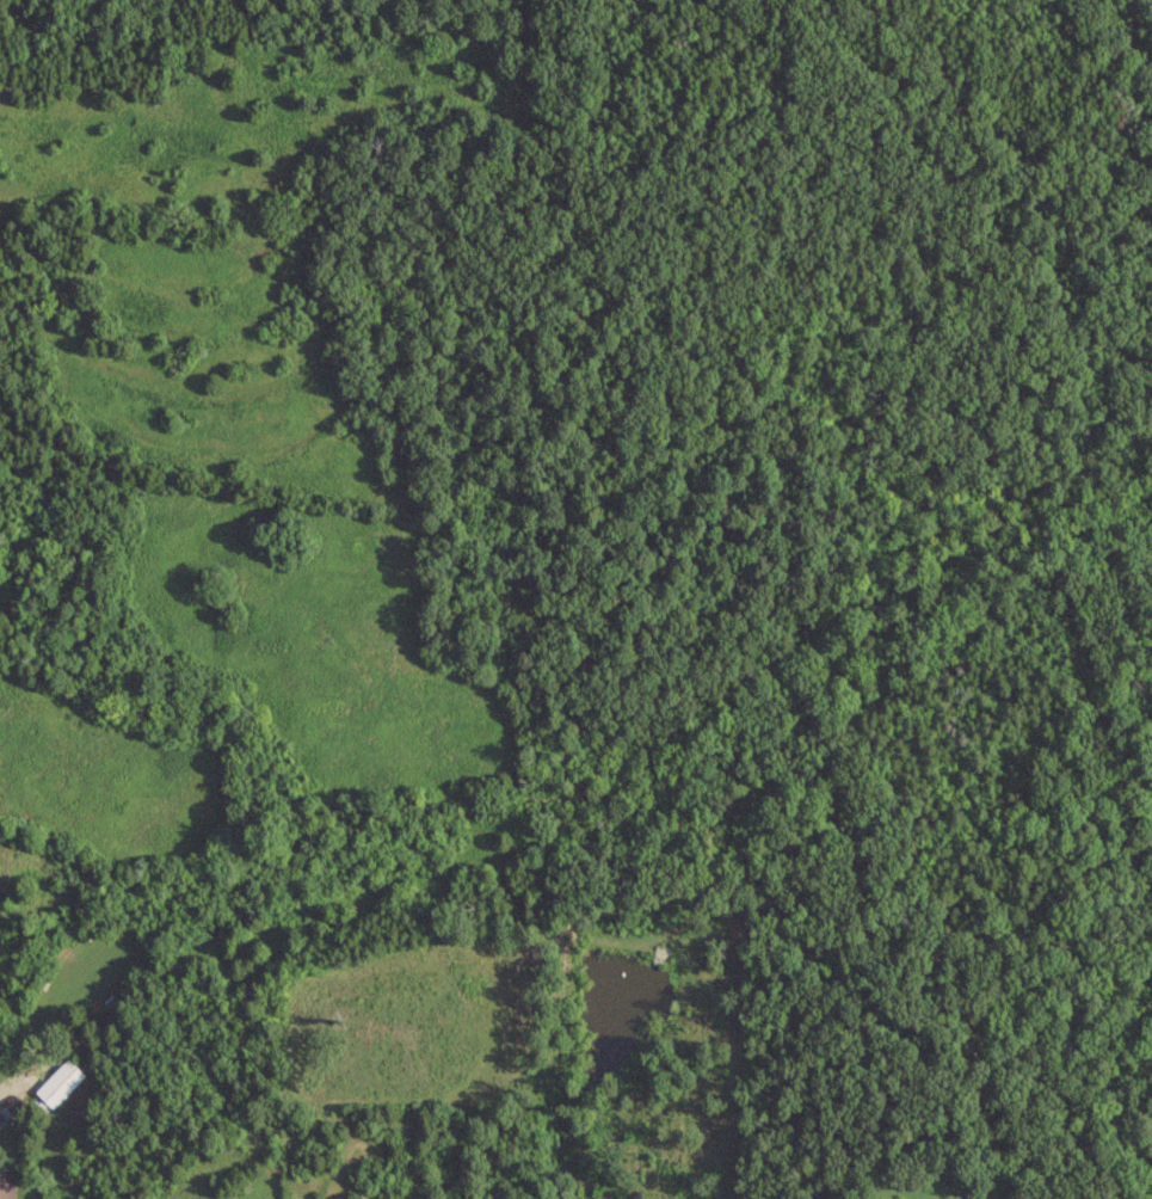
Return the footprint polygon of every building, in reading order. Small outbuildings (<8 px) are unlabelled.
[(672,947),(655,942),(650,960),(667,964),(672,947)] [(84,1074),(66,1056),(33,1090),(50,1107),(84,1074)] [(7,1163),(0,1164),(0,1198),(11,1198),(7,1163)]
